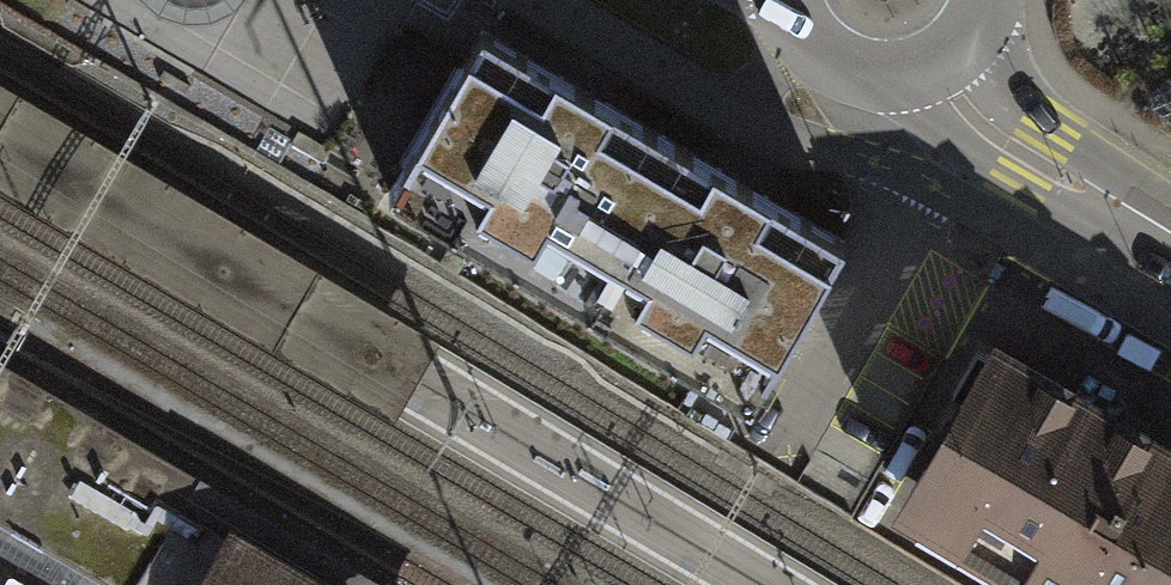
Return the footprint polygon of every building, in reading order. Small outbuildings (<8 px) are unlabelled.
[(155,16),(177,25),(209,25),(233,14),(247,0),(138,0),(155,16)] [(387,191),(571,297),(666,136),(483,30),(387,191)] [(393,413),(435,342),(38,107),(0,85),(0,186),(393,413)] [(845,240),(666,136),(571,297),(751,402),(845,240)] [(995,327),(890,503),(1029,584),(1170,584),(1170,431),(995,327)] [(59,584),(133,584),(181,505),(223,529),(284,565),(298,542),(371,584),(392,584),(0,360),(0,551),(59,584)] [(298,542),(284,565),(223,529),(181,505),(133,584),(371,584),(298,542)]
